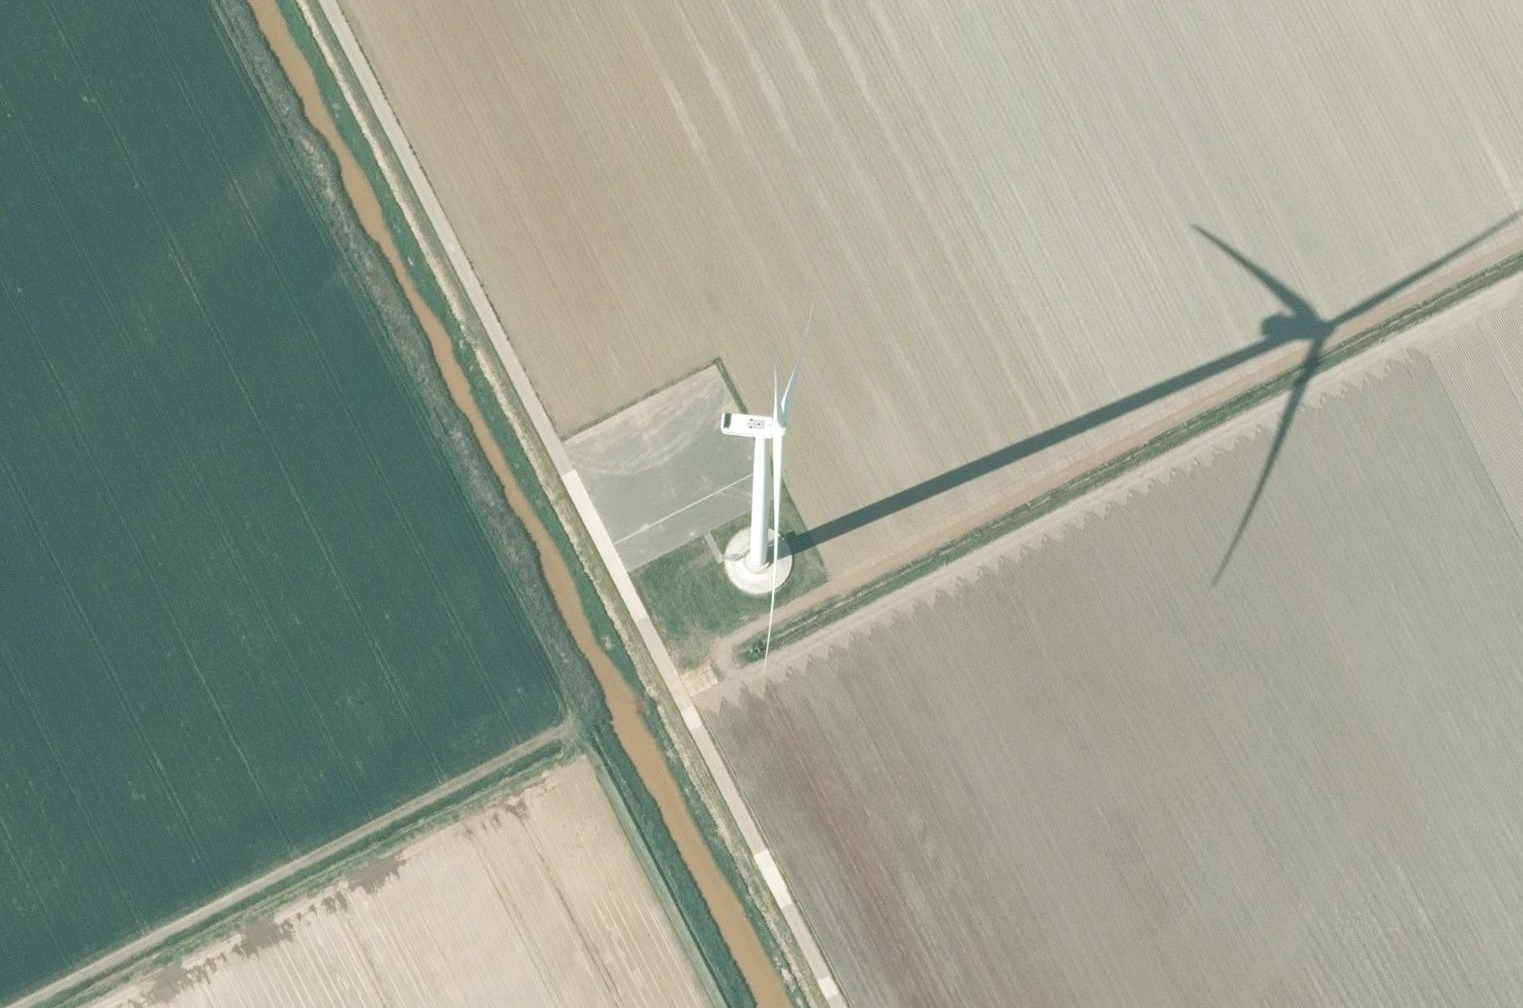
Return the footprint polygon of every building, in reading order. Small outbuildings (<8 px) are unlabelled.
[(750,559),(750,560),(750,561),(750,562),(751,562),(751,563),(751,564),(752,565),(753,566),(754,567),(755,567),(756,567),(757,568),(758,568),(759,568),(760,567),(761,567),(762,567),(763,566),(764,565),(765,564),(765,563),(766,562),(766,561),(766,560),(766,559),(766,558),(766,557),(765,556),(765,555),(764,555),(764,554),(763,554),(763,553),(762,553),(761,552),(760,552),(759,552),(758,552),(757,552),(756,552),(755,552),(754,553),(753,553),(753,554),(752,554),(752,555),(751,555),(751,556),(751,557),(750,558),(750,559)]
